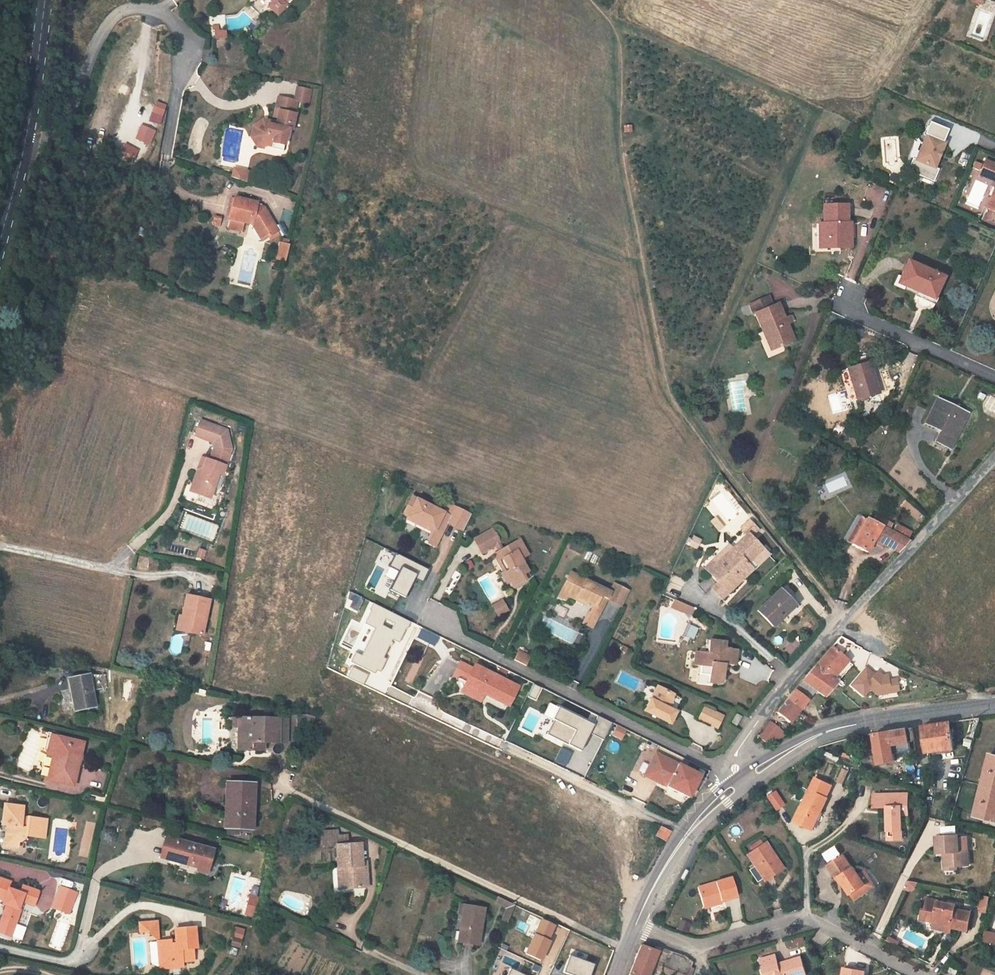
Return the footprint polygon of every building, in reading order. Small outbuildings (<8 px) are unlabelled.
[(271,3),(270,3),(270,4),(270,5),(270,6),(270,7),(270,8),(271,9),(272,10),(272,11),(273,11),(274,12),(275,12),(276,12),(277,12),(278,12),(279,11),(280,11),(281,10),(280,10),(290,0),(268,0),(271,3)] [(307,90),(293,88),(291,101),(293,101),(293,102),(304,104),(307,90)] [(291,101),(275,98),(270,118),(274,119),(273,123),(272,127),(260,124),(253,129),(251,138),(256,145),(261,146),(269,147),(269,144),(281,146),(282,137),(285,137),(286,130),(289,130),(292,114),(291,114),(293,102),(293,101),(291,101)] [(160,124),(166,106),(156,103),(150,120),(160,124)] [(838,126),(841,120),(833,116),(830,122),(838,126)] [(273,123),(251,119),(246,147),(260,149),(261,146),(256,145),(251,138),(253,129),(260,124),(272,127),(273,123)] [(925,136),(915,161),(933,168),(944,143),(942,143),(947,131),(929,123),(923,135),(925,136)] [(154,131),(142,126),(137,138),(149,143),(154,131)] [(138,151),(126,145),(120,157),(132,163),(138,151)] [(933,168),(915,161),(912,160),(907,172),(932,183),(938,170),(933,168)] [(986,162),(981,171),(994,177),(994,166),(986,162)] [(239,170),(231,168),(229,177),(237,180),(239,170)] [(993,198),(991,197),(987,207),(994,211),(994,193),(993,198)] [(274,232),(264,214),(261,215),(259,211),(253,209),(254,206),(254,202),(232,197),(227,219),(229,219),(241,222),(248,223),(257,240),(274,232)] [(848,224),(847,205),(842,206),(823,206),(823,224),(822,224),(822,248),(840,248),(840,246),(851,245),(851,233),(842,234),(842,227),(848,227),(848,224)] [(264,214),(261,207),(254,206),(253,209),(259,211),(261,215),(264,214)] [(229,219),(227,228),(240,231),(241,222),(229,219)] [(281,251),(279,250),(277,259),(285,260),(289,243),(283,242),(281,251)] [(898,284),(905,287),(919,293),(917,296),(917,299),(916,301),(917,303),(917,305),(919,306),(920,307),(922,307),(924,307),(926,307),(928,306),(929,305),(930,304),(931,301),(942,278),(907,262),(900,278),(898,284)] [(774,349),(794,340),(787,325),(784,318),(778,304),(774,306),(771,307),(766,297),(751,304),(755,313),(754,314),(763,332),(766,331),(774,349)] [(784,318),(787,325),(793,323),(790,315),(784,318)] [(766,331),(763,332),(771,350),(774,349),(766,331)] [(49,348),(51,342),(42,339),(40,345),(49,348)] [(867,364),(857,367),(847,370),(857,400),(878,393),(869,363),(867,364)] [(958,430),(966,414),(957,410),(955,414),(944,408),(946,405),(937,400),(925,424),(940,431),(934,442),(948,449),(954,438),(950,436),(954,428),(958,430)] [(955,414),(957,410),(946,405),(944,408),(955,414)] [(222,473),(230,452),(232,447),(228,429),(201,419),(195,434),(214,441),(215,446),(210,459),(206,458),(203,467),(197,470),(192,483),(197,492),(209,497),(219,472),(222,473)] [(203,467),(206,458),(202,456),(197,470),(203,467)] [(471,516),(454,508),(450,516),(444,513),(411,497),(407,505),(411,507),(407,517),(405,519),(415,524),(416,522),(431,529),(435,531),(441,520),(447,523),(463,531),(471,516)] [(411,507),(407,505),(402,515),(407,517),(411,507)] [(448,505),(444,513),(450,516),(454,508),(448,505)] [(905,543),(906,542),(909,536),(901,532),(899,536),(888,530),(891,524),(879,518),(876,516),(872,522),(866,519),(852,545),(866,553),(874,540),(896,552),(905,543)] [(852,545),(866,519),(861,517),(847,542),(852,545)] [(435,531),(431,529),(424,543),(435,548),(447,523),(441,520),(435,531)] [(511,536),(515,533),(508,520),(491,530),(499,543),(511,536)] [(742,529),(748,535),(751,538),(758,531),(749,522),(742,529)] [(511,536),(515,542),(519,540),(515,533),(511,536)] [(723,580),(733,590),(753,571),(747,565),(752,560),(758,566),(768,556),(751,538),(748,535),(732,551),(737,556),(730,564),(725,558),(716,567),(712,563),(705,571),(718,584),(723,580)] [(512,588),(525,580),(523,575),(528,572),(520,559),(527,555),(519,540),(515,542),(493,555),(497,562),(502,559),(508,570),(504,572),(509,582),(512,588)] [(204,552),(197,549),(194,556),(201,559),(204,552)] [(389,567),(399,572),(389,591),(404,599),(414,580),(422,584),(429,570),(396,553),(389,567)] [(502,559),(497,562),(504,572),(508,570),(502,559)] [(509,582),(504,572),(501,574),(506,584),(509,582)] [(600,596),(606,600),(621,607),(628,592),(613,584),(609,592),(569,572),(565,582),(571,585),(567,593),(566,596),(574,600),(575,597),(587,603),(593,606),(595,607),(600,596)] [(718,584),(712,590),(722,600),(733,590),(723,580),(718,584)] [(571,585),(565,582),(561,590),(567,593),(571,585)] [(773,626),(793,607),(779,592),(758,612),(773,626)] [(185,619),(182,632),(201,636),(209,601),(185,596),(180,618),(185,619)] [(595,607),(593,606),(590,612),(598,616),(606,600),(600,596),(595,607)] [(575,597),(574,600),(586,606),(587,603),(575,597)] [(490,605),(496,617),(508,611),(502,599),(490,605)] [(674,600),(671,607),(681,612),(693,614),(695,610),(674,600)] [(185,619),(180,618),(178,617),(176,631),(182,632),(185,619)] [(812,670),(801,682),(815,691),(824,697),(836,683),(831,678),(846,661),(841,657),(853,644),(840,637),(812,670)] [(794,640),(784,650),(788,654),(798,645),(794,640)] [(695,652),(694,666),(700,666),(699,675),(709,676),(708,683),(717,684),(718,678),(718,676),(723,676),(724,669),(721,669),(722,664),(734,666),(736,650),(725,649),(726,643),(709,641),(707,653),(695,652)] [(519,652),(515,661),(526,667),(531,658),(519,652)] [(831,678),(836,683),(851,666),(846,661),(831,678)] [(465,682),(472,669),(460,663),(453,676),(465,682)] [(499,698),(501,704),(507,707),(518,687),(486,671),(486,669),(475,664),(472,669),(465,682),(463,686),(467,692),(481,699),(483,695),(486,691),(499,698)] [(864,668),(848,686),(862,697),(869,689),(877,695),(898,691),(896,680),(888,681),(887,676),(882,677),(877,672),(874,676),(864,668)] [(88,675),(70,679),(73,693),(71,693),(74,711),(94,707),(91,690),(107,687),(105,675),(100,676),(88,675)] [(815,691),(801,682),(787,701),(799,710),(815,691)] [(541,688),(533,684),(527,696),(534,700),(541,688)] [(467,692),(463,686),(460,693),(479,703),(481,699),(467,692)] [(667,708),(673,695),(657,687),(645,711),(670,724),(676,713),(667,708)] [(486,691),(483,695),(501,704),(499,698),(486,691)] [(776,713),(789,723),(799,710),(787,701),(781,708),(776,713)] [(552,720),(558,708),(547,702),(541,714),(552,720)] [(580,751),(589,733),(603,740),(611,723),(597,716),(593,725),(558,708),(552,720),(554,721),(546,735),(580,751)] [(707,723),(712,712),(705,708),(699,719),(707,723)] [(716,728),(722,717),(712,712),(707,723),(716,728)] [(736,726),(741,718),(737,714),(731,723),(736,726)] [(301,729),(305,716),(297,715),(296,729),(301,729)] [(300,731),(309,734),(314,718),(306,715),(305,716),(301,729),(300,731)] [(287,742),(287,719),(286,719),(280,719),(241,719),(240,751),(264,751),(264,743),(287,742)] [(768,745),(786,735),(769,722),(763,730),(757,737),(768,745)] [(954,749),(950,722),(923,726),(927,753),(954,749)] [(627,731),(617,726),(613,735),(623,740),(627,731)] [(915,741),(913,728),(875,734),(879,763),(890,761),(895,761),(894,754),(912,751),(910,742),(915,741)] [(83,743),(49,735),(46,747),(53,749),(51,757),(46,780),(73,786),(77,765),(83,743)] [(44,756),(51,757),(53,749),(46,747),(44,756)] [(655,754),(646,772),(660,779),(658,782),(688,798),(699,776),(655,754)] [(982,786),(994,789),(994,755),(989,754),(982,786)] [(890,768),(890,761),(879,763),(881,770),(890,768)] [(843,769),(837,781),(843,784),(849,771),(843,769)] [(646,772),(644,775),(658,782),(660,779),(646,772)] [(827,797),(831,786),(816,778),(802,805),(804,806),(797,822),(813,830),(828,798),(827,797)] [(251,806),(253,806),(254,783),(229,782),(228,827),(239,828),(253,828),(253,814),(250,814),(251,806)] [(974,815),(994,821),(994,789),(982,786),(974,815)] [(909,815),(908,794),(874,795),(874,807),(888,807),(889,830),(891,830),(891,839),(903,839),(902,815),(909,815)] [(771,803),(780,815),(787,810),(778,798),(771,803)] [(25,836),(44,838),(46,821),(27,818),(26,823),(21,823),(23,807),(3,804),(1,825),(6,826),(4,846),(17,847),(17,843),(19,843),(24,840),(25,836)] [(794,821),(797,822),(804,806),(802,805),(801,804),(794,821)] [(228,827),(225,827),(225,835),(239,835),(239,828),(228,827)] [(670,832),(661,827),(656,837),(664,842),(670,832)] [(341,869),(342,889),(367,887),(366,863),(361,863),(360,844),(347,845),(346,836),(337,837),(337,831),(320,832),(321,847),(335,846),(336,869),(341,869)] [(959,835),(937,836),(938,853),(946,853),(946,857),(944,857),(945,867),(958,866),(969,865),(967,837),(959,838),(959,835)] [(169,841),(164,838),(159,857),(164,859),(169,841)] [(197,871),(201,872),(205,870),(207,864),(209,864),(212,851),(193,845),(193,847),(169,841),(164,859),(178,863),(179,860),(188,863),(187,866),(196,868),(195,870),(197,871)] [(750,848),(753,851),(763,844),(759,841),(750,848)] [(763,844),(753,851),(747,855),(764,880),(765,881),(783,868),(765,843),(763,844)] [(835,845),(822,853),(828,863),(841,855),(835,845)] [(828,866),(837,880),(840,878),(844,884),(850,894),(851,893),(855,899),(863,894),(859,887),(864,884),(868,890),(875,885),(865,870),(859,874),(854,867),(852,868),(844,856),(828,866)] [(20,893),(7,889),(10,882),(0,879),(0,899),(3,900),(2,904),(5,906),(0,921),(0,933),(10,937),(20,910),(18,909),(20,902),(32,906),(35,898),(20,893)] [(705,907),(736,898),(730,879),(699,888),(705,907)] [(908,880),(904,888),(910,889),(915,887),(917,882),(908,880)] [(863,894),(868,890),(864,884),(859,887),(863,894)] [(20,893),(35,898),(37,892),(22,886),(20,893)] [(253,917),(258,897),(249,895),(244,915),(253,917)] [(978,912),(986,913),(989,897),(981,896),(978,912)] [(506,908),(512,911),(514,906),(498,898),(495,903),(506,908)] [(936,912),(938,902),(938,900),(927,898),(925,910),(936,912)] [(952,925),(951,928),(969,931),(972,912),(955,909),(956,905),(938,902),(936,912),(925,910),(922,909),(920,920),(934,922),(952,925)] [(478,945),(484,909),(459,905),(457,914),(461,915),(459,928),(463,929),(461,942),(478,945)] [(512,911),(506,908),(503,915),(509,918),(512,911)] [(547,940),(553,926),(541,920),(534,936),(526,954),(540,960),(549,941),(547,940)] [(151,936),(158,935),(157,921),(138,923),(139,932),(151,931),(151,936)] [(244,922),(237,921),(233,937),(240,939),(244,922)] [(952,925),(934,922),(933,929),(951,932),(951,928),(952,925)] [(170,963),(171,968),(182,967),(182,962),(193,961),(192,948),(196,948),(195,928),(173,930),(174,940),(174,943),(171,943),(170,940),(159,941),(157,941),(158,964),(170,963)] [(982,942),(994,946),(994,936),(985,934),(982,942)] [(238,947),(240,939),(233,937),(231,945),(238,947)] [(640,946),(629,974),(648,974),(651,968),(653,964),(684,974),(687,974),(689,970),(692,962),(684,956),(657,947),(655,951),(640,946)] [(783,962),(784,965),(780,966),(779,963),(776,955),(761,959),(764,969),(769,968),(771,974),(806,974),(801,957),(783,962)] [(566,974),(589,974),(592,965),(568,956),(562,973),(566,974)] [(653,964),(651,968),(671,974),(684,974),(653,964)]
